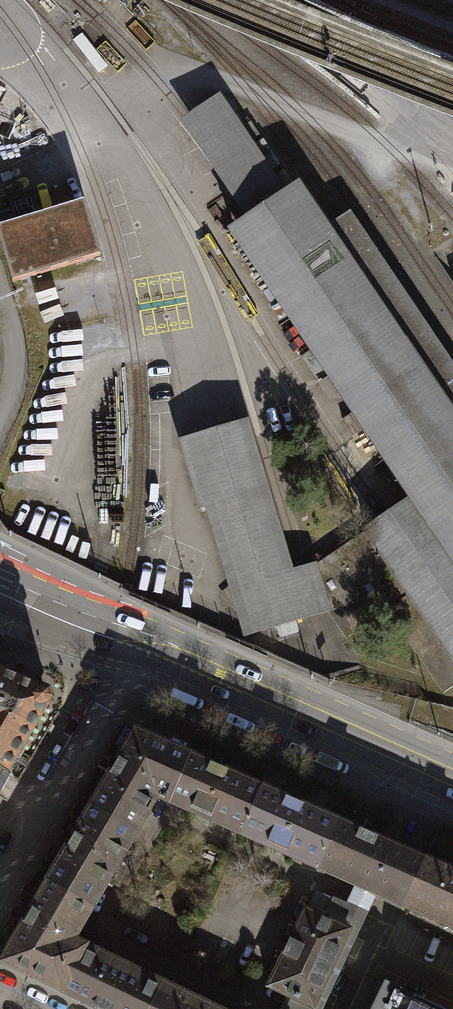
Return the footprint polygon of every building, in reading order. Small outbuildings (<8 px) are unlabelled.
[(405,497),(452,568),(452,364),(349,209),(335,218),(327,224),(296,178),(282,187),(218,91),(184,114),(177,118),(242,214),(223,226),(405,497)] [(84,202),(0,228),(0,244),(12,283),(24,279),(100,255),(84,202)] [(246,420),(235,425),(280,573),(292,570),(246,420)] [(200,507),(206,505),(255,491),(235,425),(180,441),(200,507)] [(280,573),(255,491),(206,505),(246,633),(312,612),(323,609),(328,607),(314,563),(298,567),(292,570),(280,573)] [(361,532),(447,660),(452,657),(452,568),(405,497),(379,514),(358,528),(361,532)] [(447,660),(361,532),(314,563),(328,607),(323,609),(344,641),(388,610),(443,693),(452,686),(452,657),(447,660)] [(0,672),(0,771),(1,772),(42,704),(43,703),(46,698),(44,691),(38,688),(37,689),(0,672)] [(136,731),(92,805),(133,830),(155,791),(168,799),(188,754),(136,731)] [(168,799),(244,832),(264,788),(188,754),(168,799)] [(244,832),(320,865),(340,821),(264,788),(244,832)] [(92,805),(48,878),(89,903),(133,830),(92,805)] [(396,898),(406,903),(425,859),(416,855),(340,821),(320,865),(357,881),(376,890),(396,898)] [(452,923),(452,871),(425,859),(406,903),(452,923)] [(2,962),(62,991),(82,948),(68,940),(89,903),(48,878),(10,944),(2,962)] [(357,881),(347,906),(366,914),(376,890),(357,881)] [(324,917),(349,929),(313,1007),(289,995),(282,1008),(321,1008),(366,914),(347,906),(334,899),(324,917)] [(305,909),(269,985),(289,995),(313,1007),(349,929),(324,917),(305,909)] [(99,1008),(151,1008),(162,986),(82,948),(62,991),(99,1008)] [(379,983),(360,974),(344,1008),(366,1008),(379,983)] [(380,981),(379,983),(366,1008),(439,1008),(380,981)] [(162,986),(151,1008),(209,1008),(162,986)]
